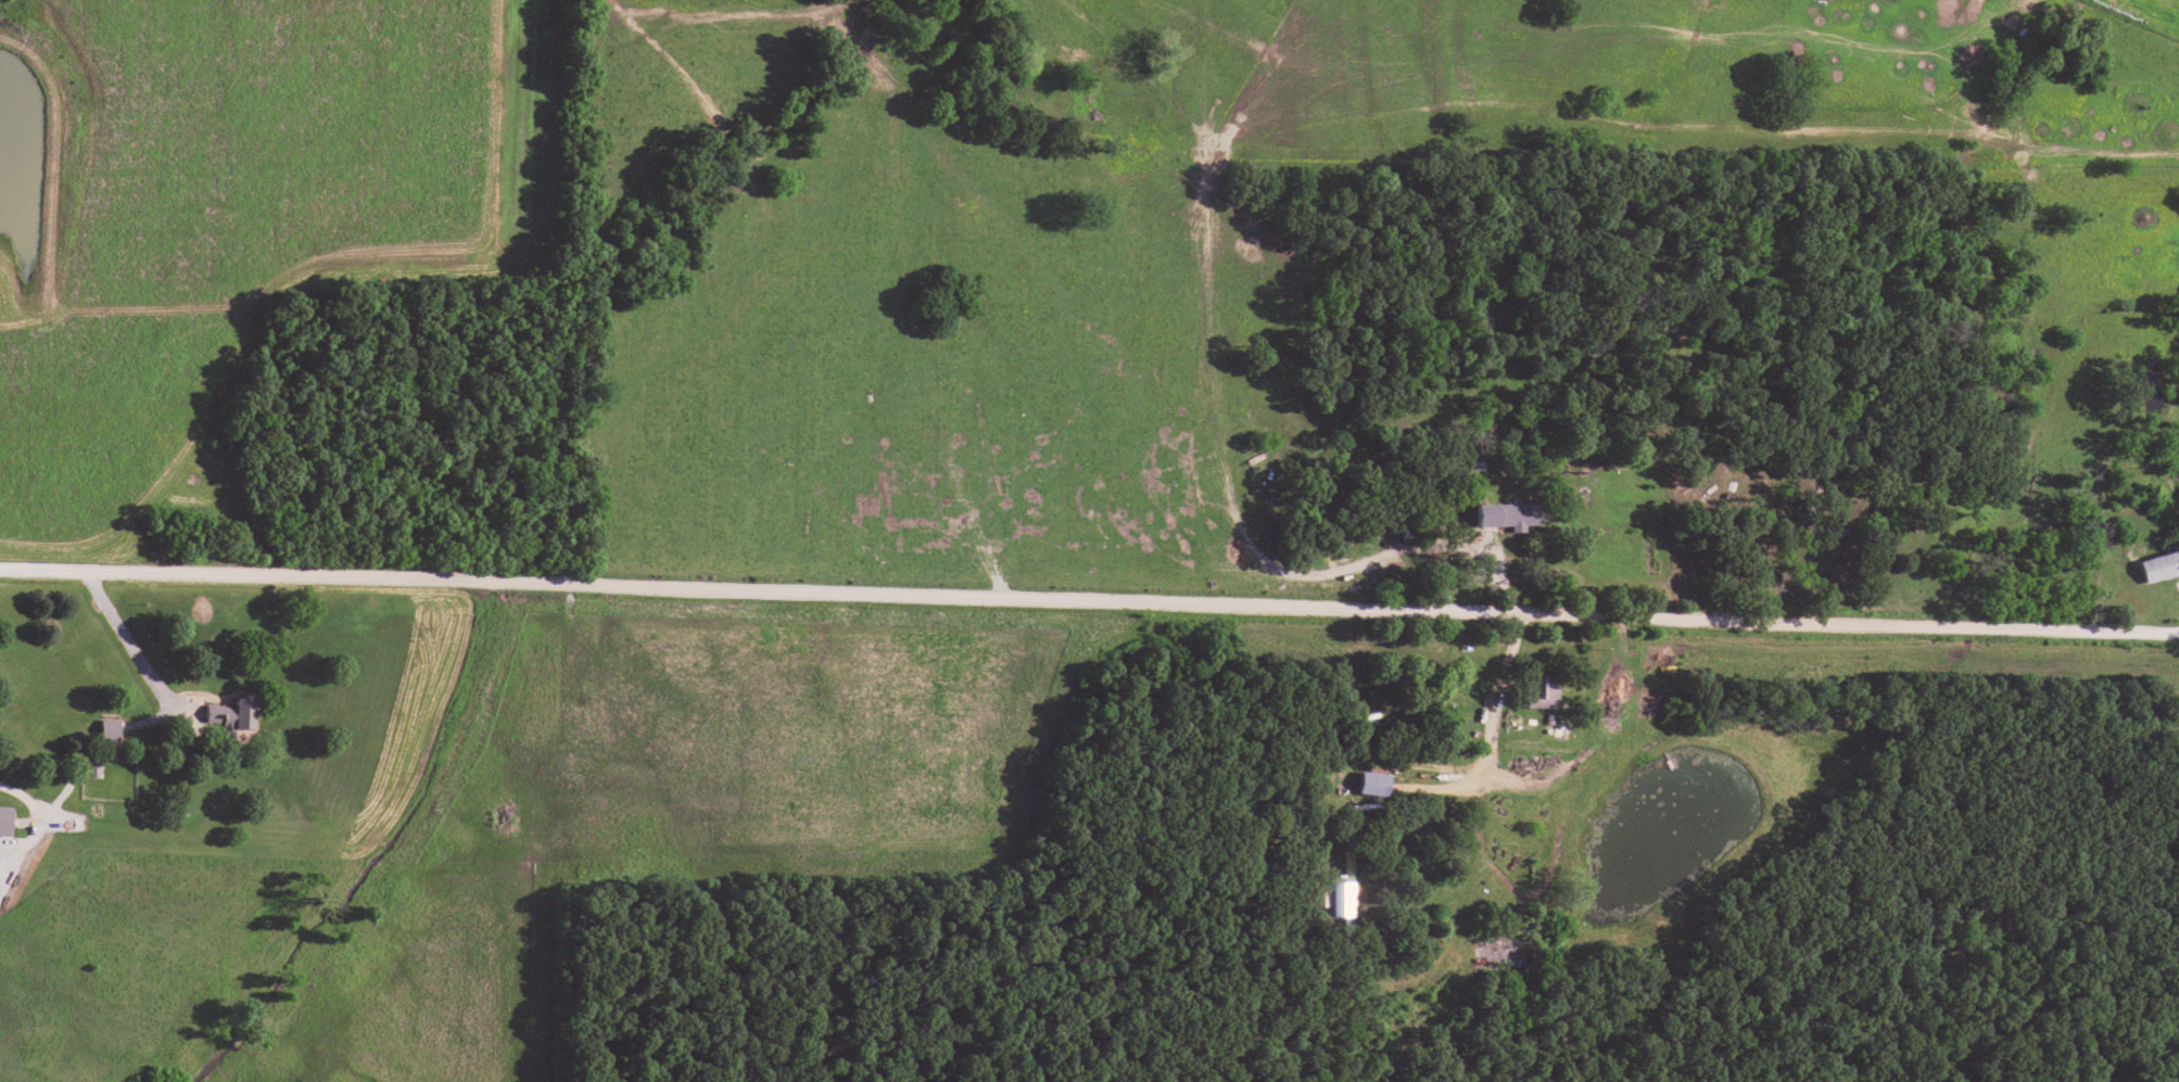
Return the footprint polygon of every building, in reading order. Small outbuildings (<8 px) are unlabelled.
[(1473,523),(1510,522),(1510,527),(1522,527),(1522,522),(1537,522),(1537,500),(1473,501),(1473,523)] [(2144,579),(2178,569),(2178,546),(2138,558),(2144,579)] [(1526,683),(1526,705),(1551,705),(1551,697),(1557,697),(1558,672),(1532,672),(1532,683),(1526,683)] [(220,720),(220,737),(233,738),(233,725),(251,726),(252,695),(230,694),(230,703),(204,702),(203,719),(220,720)] [(116,738),(116,717),(98,717),(97,738),(116,738)] [(98,760),(85,760),(84,773),(97,773),(98,760)]
